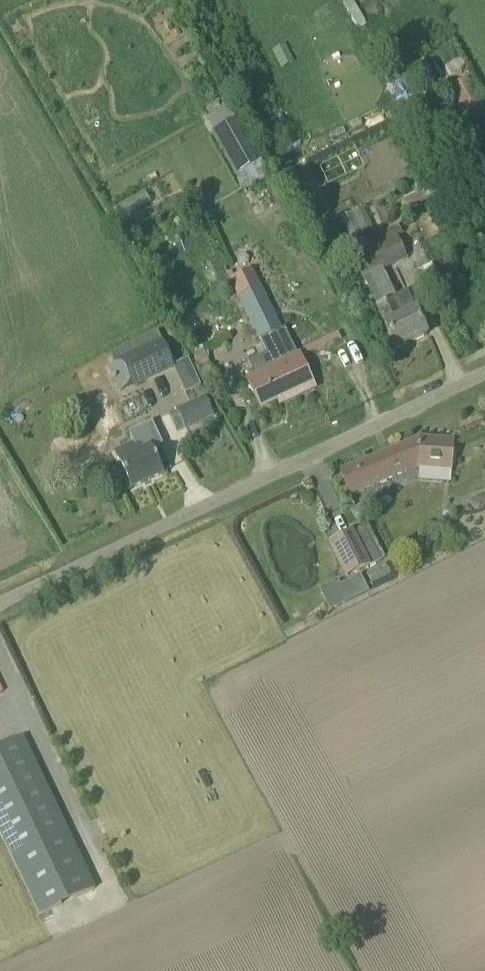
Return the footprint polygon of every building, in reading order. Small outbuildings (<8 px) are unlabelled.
[(448,88),(464,116),(484,105),(484,99),(472,75),(448,88)] [(239,117),(214,131),(212,132),(245,190),(271,175),(239,117)] [(411,127),(399,132),(404,143),(416,138),(411,127)] [(280,176),(296,209),(316,199),(300,166),(280,176)] [(435,184),(405,199),(409,209),(440,195),(435,184)] [(343,216),(350,237),(370,230),(362,209),(343,216)] [(397,226),(351,247),(366,279),(383,271),(408,260),(407,257),(398,237),(402,235),(397,226)] [(402,235),(398,237),(407,257),(416,253),(407,233),(402,235)] [(248,363),(254,377),(247,380),(261,408),(285,397),(287,402),(315,389),(286,330),(282,332),(253,270),(231,281),(267,355),(248,363)] [(427,335),(407,293),(379,306),(387,325),(385,326),(396,350),(427,335)] [(121,362),(133,386),(174,367),(163,343),(121,362)] [(176,410),(185,431),(200,424),(191,404),(176,410)] [(163,474),(151,449),(161,445),(152,424),(131,434),(136,444),(115,454),(132,489),(163,474)] [(407,466),(451,469),(453,441),(421,439),(420,444),(410,443),(341,472),(350,494),(407,470),(407,466)] [(346,579),(357,573),(372,566),(356,535),(356,534),(355,531),(328,544),(346,579)] [(341,586),(324,594),(330,607),(331,610),(367,592),(366,589),(360,577),(341,586)] [(0,746),(0,831),(39,915),(95,889),(23,735),(0,746)]
